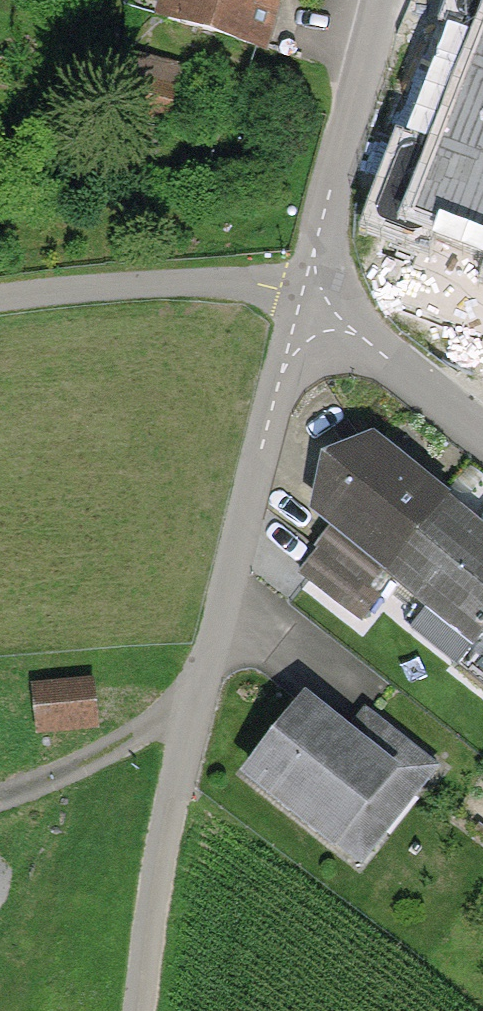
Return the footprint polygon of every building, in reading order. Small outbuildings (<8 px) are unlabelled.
[(161,27),(272,54),(285,0),(167,0),(161,27)] [(118,84),(177,100),(189,57),(130,41),(118,84)] [(374,445),(312,526),(477,651),(482,643),(482,528),(374,445)] [(98,678),(38,681),(41,734),(101,730),(98,678)] [(406,768),(308,693),(243,776),(341,852),(406,768)]
